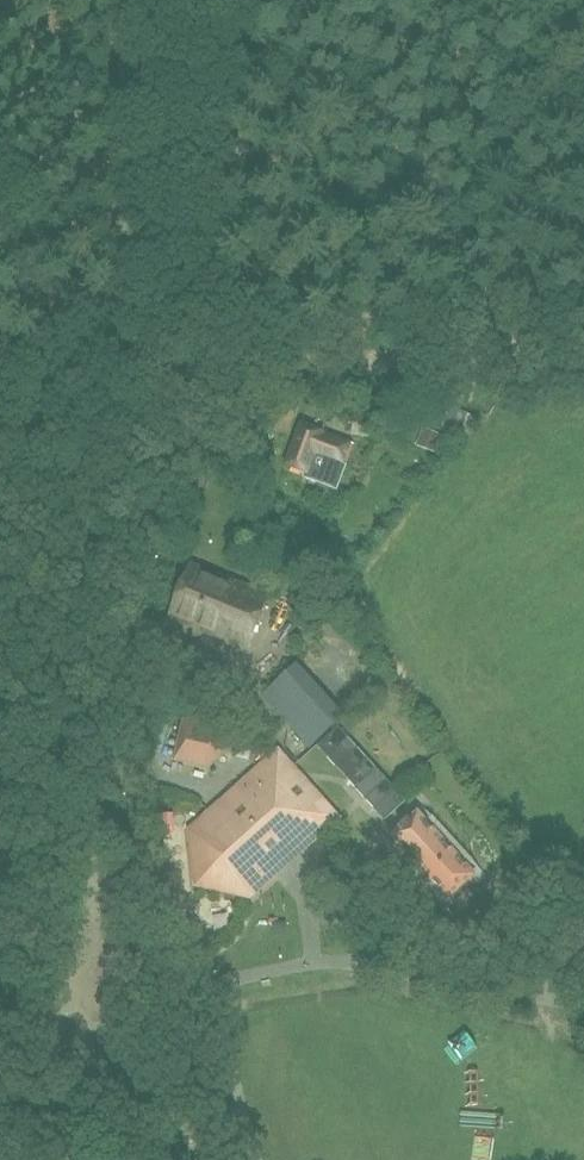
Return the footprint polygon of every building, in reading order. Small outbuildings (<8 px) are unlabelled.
[(354,440),(302,421),(288,461),(308,469),(315,451),(346,462),(354,440)] [(167,620),(247,654),(272,594),(193,560),(167,620)] [(320,645),(333,629),(322,620),(309,636),(320,645)] [(303,654),(268,685),(316,739),(351,708),(303,654)] [(175,757),(206,764),(224,753),(230,730),(184,720),(175,757)] [(328,764),(371,816),(401,791),(358,739),(328,764)] [(281,849),(298,850),(323,828),(324,816),(324,804),(288,764),(265,763),(240,785),(239,795),(238,808),(215,807),(190,829),(196,882),(248,894),(273,872),(274,855),(279,851),(281,849)] [(476,876),(418,812),(391,837),(448,901),(476,876)]
